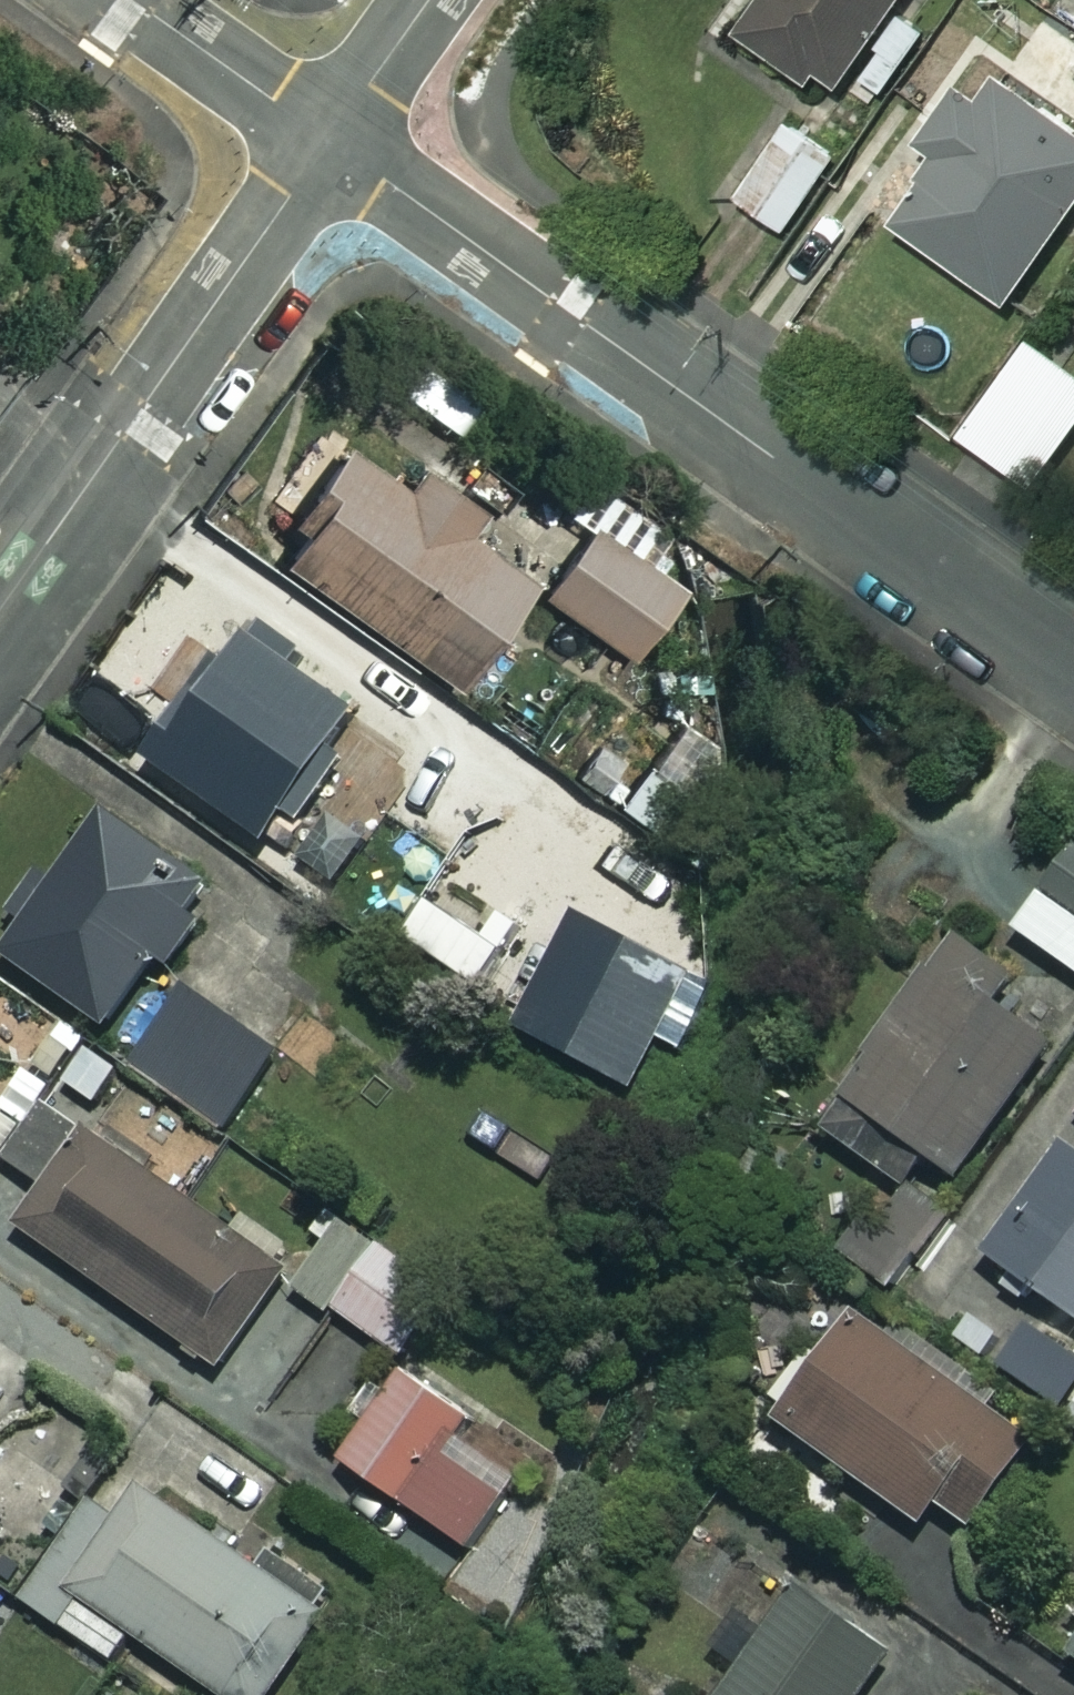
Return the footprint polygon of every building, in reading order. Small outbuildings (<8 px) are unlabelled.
[(729,39),(818,101),(888,0),(756,0),(729,39)] [(980,60),(921,145),(936,155),(885,228),(996,306),(1073,195),(1073,141),(1026,107),(1032,97),(980,60)] [(831,157),(772,119),(721,197),(781,235),(831,157)] [(1027,364),(994,417),(1056,456),(1073,426),(1073,394),(1027,364)] [(408,485),(352,445),(277,550),(457,678),(558,536),(435,447),(408,485)] [(682,584),(592,521),(542,592),(633,655),(682,584)] [(289,807),(303,818),(346,759),(332,749),(362,709),(299,662),(309,649),(259,612),(153,754),(266,838),(289,807)] [(216,881),(104,805),(5,949),(118,1025),(216,881)] [(1017,926),(1073,968),(1073,847),(1017,926)] [(664,950),(580,907),(523,1021),(607,1064),(664,950)] [(964,1176),(1061,1040),(999,996),(1016,973),(961,933),(825,1124),(906,1182),(929,1150),(964,1176)] [(282,1046),(187,983),(132,1065),(227,1128),(282,1046)] [(288,1269),(55,1100),(13,1159),(51,1186),(24,1223),(219,1364),(288,1269)] [(26,1123),(0,1105),(0,1160),(26,1123)] [(1068,1135),(987,1248),(1073,1310),(1073,1139),(1068,1135)] [(897,1209),(887,1202),(850,1251),(896,1285),(950,1213),(915,1186),(897,1209)] [(301,1284),(405,1355),(433,1313),(405,1293),(424,1265),(334,1203),(313,1234),(328,1244),(301,1284)] [(1073,1336),(1073,1322),(1047,1301),(1035,1317),(1019,1306),(1002,1328),(979,1311),(964,1332),(1053,1397),(1073,1368),(1073,1346),(1069,1343),(1073,1336)] [(1032,1439),(849,1303),(771,1408),(923,1522),(941,1499),(971,1521),(1032,1439)] [(494,1383),(426,1337),(344,1457),(474,1545),(522,1475),(460,1433),(494,1383)] [(1,1435),(44,1376),(0,1345),(0,1434),(1,1435)] [(329,1614),(118,1468),(28,1599),(116,1660),(137,1630),(231,1694),(273,1694),(329,1614)] [(773,1565),(716,1646),(744,1666),(723,1694),(934,1694),(942,1684),(773,1565)]
